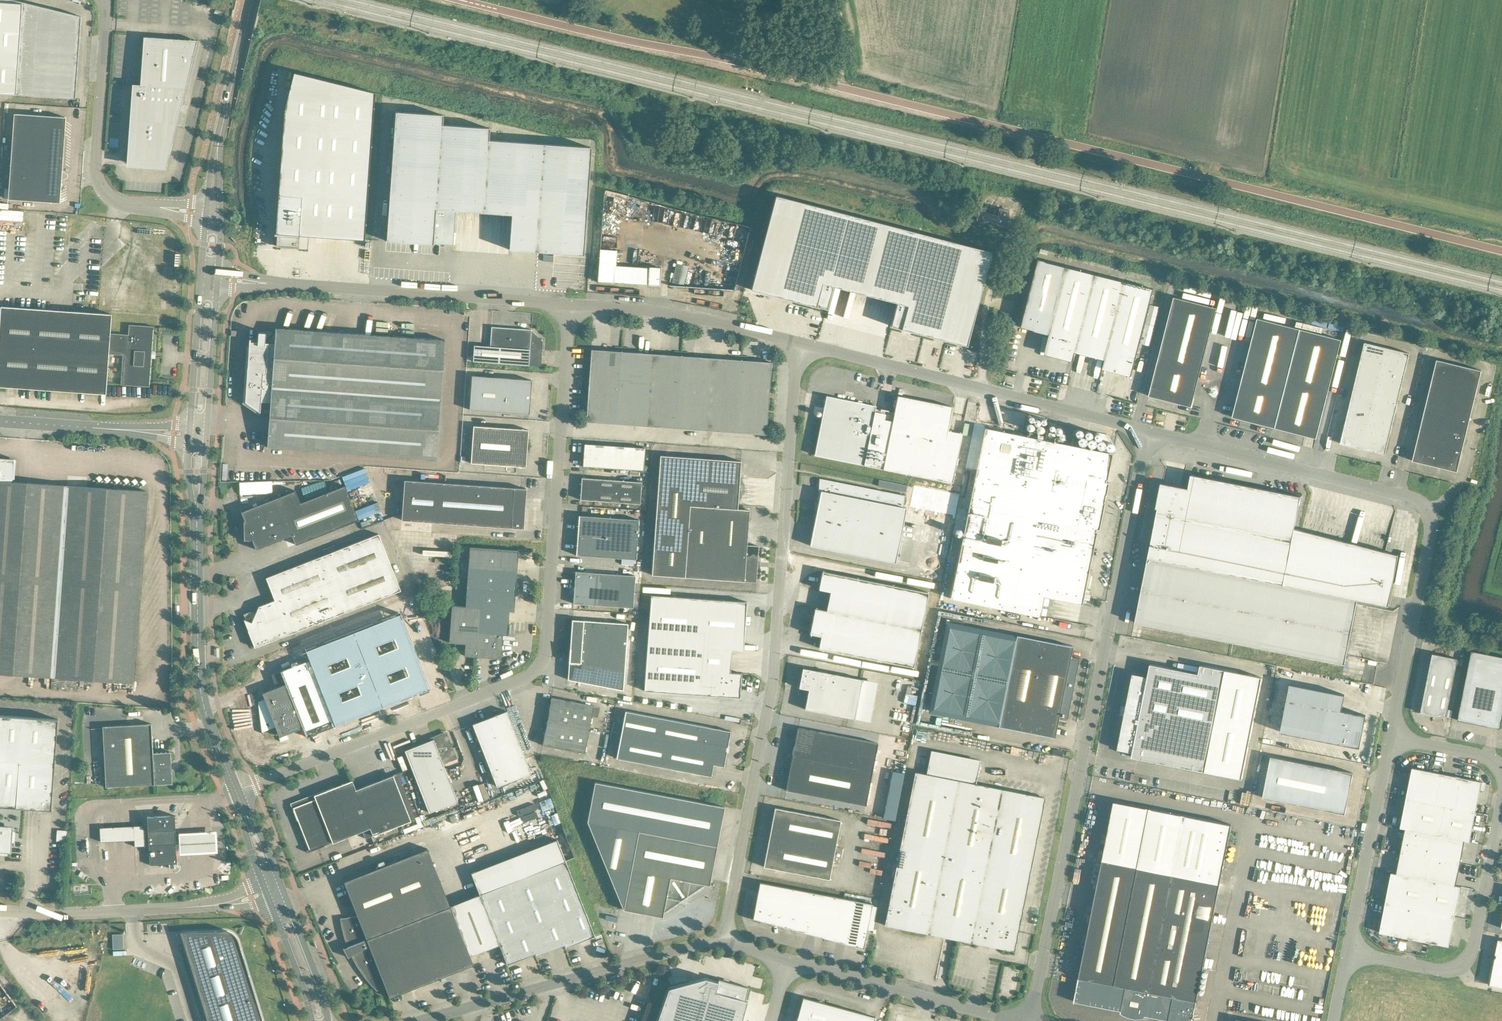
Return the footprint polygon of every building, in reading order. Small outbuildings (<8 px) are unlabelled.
[(81,17),(52,9),(15,0),(0,0),(0,95),(0,93),(75,99),(81,17)] [(235,8),(235,7),(236,4),(236,2),(237,2),(237,0),(228,0),(227,6),(235,8)] [(133,84),(132,85),(132,92),(133,92),(127,163),(166,166),(175,132),(197,41),(144,37),(141,85),(133,84)] [(279,183),(275,245),(305,247),(305,236),(366,240),(375,92),(294,72),(284,110),(279,183)] [(395,111),(386,241),(433,244),(433,243),(453,245),(456,210),(511,214),(509,250),(584,255),(591,147),(489,140),(490,128),(443,125),(443,115),(395,111)] [(8,199),(60,203),(66,117),(14,114),(8,199)] [(775,195),(751,289),(827,309),(833,286),(865,294),(883,224),(775,195)] [(23,224),(24,210),(4,210),(4,204),(0,204),(0,223),(23,224)] [(716,249),(740,253),(745,225),(721,221),(716,249)] [(883,224),(865,294),(896,303),(890,326),(966,346),(991,252),(883,224)] [(616,250),(600,249),(598,281),(614,282),(614,281),(648,284),(648,285),(660,285),(661,268),(649,267),(649,268),(615,266),(616,250)] [(1036,259),(1019,327),(1050,334),(1045,354),(1074,361),(1076,352),(1105,359),(1103,369),(1132,376),(1154,289),(1067,267),(1036,259)] [(1174,297),(1149,396),(1192,407),(1217,308),(1174,297)] [(1196,302),(1215,306),(1216,301),(1197,297),(1196,302)] [(15,387),(106,394),(109,354),(123,355),(121,385),(149,387),(154,326),(129,324),(128,334),(110,333),(112,314),(1,306),(0,318),(0,386),(15,387)] [(1232,417),(1275,428),(1316,438),(1342,339),(1257,318),(1232,417)] [(473,361),(541,366),(543,341),(531,330),(491,327),(490,346),(474,345),(473,361)] [(260,412),(261,401),(270,402),(267,447),(437,459),(445,340),(276,328),(275,344),(265,343),(266,332),(259,332),(258,342),(250,342),(250,341),(249,341),(245,402),(260,412)] [(1362,352),(1385,358),(1387,348),(1365,342),(1362,352)] [(1387,348),(1385,358),(1407,363),(1410,353),(1387,348)] [(591,349),(589,386),(619,388),(621,351),(591,349)] [(619,388),(649,390),(651,353),(621,351),(619,388)] [(1360,363),(1382,368),(1385,358),(1362,352),(1360,363)] [(649,390),(679,392),(681,356),(651,353),(649,390)] [(679,392),(709,394),(711,358),(681,356),(679,392)] [(709,394),(739,396),(742,360),(711,358),(709,394)] [(1385,358),(1382,368),(1405,373),(1407,363),(1385,358)] [(1434,370),(1457,375),(1459,365),(1437,359),(1434,370)] [(742,360),(739,396),(769,398),(772,362),(742,360)] [(1358,373),(1380,378),(1382,368),(1360,363),(1358,373)] [(1459,365),(1457,375),(1479,380),(1482,370),(1459,365)] [(1382,368),(1380,378),(1402,383),(1405,373),(1382,368)] [(1432,380),(1454,385),(1457,375),(1434,370),(1432,380)] [(1355,383),(1377,388),(1380,378),(1358,373),(1355,383)] [(1457,375),(1454,385),(1477,390),(1479,380),(1457,375)] [(470,410),(529,414),(532,380),(472,376),(470,410)] [(1380,378),(1377,388),(1400,394),(1402,383),(1380,378)] [(1429,390),(1452,395),(1454,385),(1432,380),(1429,390)] [(1353,393),(1375,398),(1377,388),(1355,383),(1353,393)] [(1454,385),(1452,395),(1474,400),(1477,390),(1454,385)] [(586,422),(616,424),(619,388),(589,386),(586,422)] [(616,424),(646,426),(649,390),(619,388),(616,424)] [(1377,388),(1375,398),(1397,404),(1400,394),(1377,388)] [(646,426),(676,428),(679,392),(649,390),(646,426)] [(1427,400),(1449,405),(1452,395),(1429,390),(1427,400)] [(676,428),(706,430),(709,394),(679,392),(676,428)] [(1350,403),(1372,409),(1375,398),(1353,393),(1350,403)] [(706,430),(736,433),(739,396),(709,394),(706,430)] [(1452,395),(1449,405),(1472,411),(1474,400),(1452,395)] [(739,396),(736,433),(766,435),(769,398),(739,396)] [(814,455),(864,465),(952,483),(962,433),(947,430),(952,407),(898,396),(894,413),(889,412),(889,410),(881,409),(880,410),(875,409),(876,406),(864,403),(856,401),(856,402),(826,396),(814,455)] [(1375,398),(1372,409),(1395,414),(1397,404),(1375,398)] [(1425,410),(1447,415),(1449,405),(1427,400),(1425,410)] [(1348,413),(1370,419),(1372,409),(1350,403),(1348,413)] [(1449,405),(1447,415),(1469,421),(1472,411),(1449,405)] [(1372,409),(1370,419),(1392,424),(1395,414),(1372,409)] [(1422,420),(1444,426),(1447,415),(1425,410),(1422,420)] [(1345,424),(1357,426),(1368,429),(1370,419),(1348,413),(1345,424)] [(1447,415),(1444,426),(1467,431),(1469,421),(1447,415)] [(1368,429),(1379,431),(1390,434),(1392,424),(1370,419),(1368,429)] [(1420,430),(1442,436),(1444,426),(1422,420),(1420,430)] [(1340,444),(1352,446),(1357,426),(1345,424),(1340,444)] [(530,442),(527,442),(528,429),(473,426),(471,463),(526,467),(527,450),(530,450),(530,442)] [(1357,426),(1352,446),(1363,449),(1368,429),(1357,426)] [(1444,426),(1442,436),(1465,441),(1467,431),(1444,426)] [(984,428),(969,505),(1095,531),(1096,529),(1098,529),(1104,502),(1103,502),(1105,495),(1108,482),(1105,482),(1106,479),(1112,453),(984,428)] [(1368,429),(1363,449),(1374,451),(1379,431),(1368,429)] [(1417,441),(1429,443),(1440,446),(1442,436),(1420,430),(1417,441)] [(1379,431),(1374,451),(1385,454),(1390,434),(1379,431)] [(1440,446),(1451,448),(1462,451),(1465,441),(1442,436),(1440,446)] [(1412,460),(1424,463),(1429,443),(1417,441),(1412,460)] [(1424,463),(1435,466),(1440,446),(1429,443),(1424,463)] [(584,444),(583,466),(643,470),(645,448),(584,444)] [(1435,466),(1446,469),(1451,448),(1440,446),(1435,466)] [(1451,448),(1446,469),(1457,471),(1462,451),(1451,448)] [(660,455),(657,493),(738,499),(741,461),(660,455)] [(134,683),(147,491),(13,481),(14,461),(0,460),(0,674),(134,683)] [(1148,557),(1358,599),(1389,605),(1399,555),(1295,528),(1301,496),(1191,474),(1188,488),(1183,487),(1161,482),(1156,508),(1158,509),(1148,557)] [(580,498),(580,500),(640,504),(642,482),(582,478),(582,479),(583,479),(581,498),(580,498)] [(818,497),(814,526),(810,545),(895,563),(906,508),(903,507),(905,495),(819,478),(818,491),(821,492),(820,498),(818,497)] [(526,489),(404,480),(402,520),(523,528),(522,527),(523,509),(513,508),(514,489),(526,490),(526,489)] [(244,540),(252,540),(256,550),(265,546),(292,535),(296,545),(359,520),(345,485),(300,503),(296,490),(250,507),(241,511),(245,520),(244,520),(244,540)] [(738,499),(657,493),(652,575),(685,577),(756,582),(759,546),(747,545),(749,510),(737,509),(738,499)] [(1096,531),(1095,531),(969,505),(950,598),(1040,616),(1044,596),(1081,604),(1096,531)] [(579,515),(576,555),(636,559),(639,520),(579,515)] [(275,600),(258,607),(252,622),(244,619),(255,647),(400,590),(378,534),(266,578),(275,600)] [(470,547),(468,567),(517,571),(518,551),(470,547)] [(1358,599),(1148,557),(1135,622),(1345,664),(1358,599)] [(468,567),(466,606),(465,607),(480,608),(478,632),(503,634),(503,635),(508,635),(509,611),(514,611),(517,571),(468,567)] [(575,571),(573,603),(633,608),(635,576),(575,571)] [(821,636),(819,648),(913,667),(928,592),(822,571),(819,589),(853,596),(850,615),(815,608),(809,634),(821,636)] [(648,643),(708,647),(743,650),(747,602),(651,595),(648,643)] [(464,656),(477,656),(478,632),(480,608),(465,607),(466,606),(452,605),(449,642),(465,644),(464,656)] [(400,613),(305,650),(309,659),(310,659),(332,716),(335,725),(430,688),(400,613)] [(570,648),(568,679),(623,690),(628,624),(572,619),(570,642),(567,644),(570,648)] [(478,632),(477,656),(501,658),(503,635),(503,634),(478,632)] [(1016,635),(998,726),(1054,737),(1058,717),(1067,719),(1079,658),(1070,656),(1072,646),(1016,635)] [(708,647),(648,643),(644,690),(740,697),(740,692),(741,673),(706,671),(708,647)] [(1458,720),(1459,720),(1459,721),(1489,726),(1500,728),(1501,720),(1501,657),(1472,650),(1458,720)] [(1420,713),(1446,718),(1458,658),(1432,653),(1420,713)] [(286,684),(276,688),(262,693),(265,698),(258,701),(262,733),(263,733),(262,729),(275,724),(279,736),(303,727),(306,737),(335,725),(332,716),(310,659),(309,659),(281,671),(286,684)] [(1132,757),(1242,778),(1262,677),(1200,665),(1199,673),(1150,664),(1148,676),(1145,676),(1133,673),(1132,678),(1126,707),(1120,710),(1125,717),(1119,745),(1118,745),(1117,749),(1130,752),(1130,751),(1133,752),(1132,757)] [(799,688),(809,689),(805,709),(854,718),(862,679),(803,668),(799,688)] [(1361,727),(1362,727),(1363,718),(1365,718),(1366,715),(1342,710),(1345,694),(1290,684),(1280,732),(1353,746),(1353,744),(1358,745),(1360,734),(1359,734),(1361,727)] [(550,710),(547,721),(589,729),(594,706),(551,698),(549,710),(550,710)] [(472,724),(497,786),(531,773),(507,710),(472,724)] [(724,767),(727,751),(726,750),(727,747),(731,731),(730,731),(626,711),(616,758),(711,776),(713,764),(723,766),(723,767),(724,767)] [(52,810),(58,719),(0,715),(0,806),(52,810)] [(589,729),(547,721),(545,733),(542,745),(585,753),(589,729)] [(152,723),(142,724),(103,726),(106,787),(163,784),(173,783),(172,773),(171,771),(170,763),(171,762),(171,751),(153,752),(152,723)] [(798,728),(792,759),(872,774),(878,743),(798,728)] [(405,750),(429,812),(458,801),(443,764),(457,759),(448,734),(444,732),(432,737),(434,739),(405,750)] [(1263,797),(1334,812),(1334,811),(1336,811),(1344,813),(1345,807),(1349,788),(1350,788),(1353,773),(1271,756),(1263,797)] [(872,774),(792,759),(786,790),(866,805),(872,774)] [(1412,768),(1406,798),(1436,803),(1442,774),(1412,768)] [(1045,797),(925,774),(915,772),(884,925),(1014,951),(1045,797)] [(1462,777),(1442,774),(1436,803),(1446,805),(1456,807),(1462,777)] [(352,780),(314,795),(316,799),(294,807),(310,849),(306,851),(307,852),(316,849),(361,831),(364,839),(411,820),(393,775),(356,789),(352,780)] [(1456,807),(1476,811),(1482,781),(1462,777),(1456,807)] [(587,822),(624,909),(662,917),(663,912),(705,884),(709,885),(724,807),(595,782),(587,822)] [(1400,827),(1405,828),(1435,834),(1440,835),(1446,805),(1436,803),(1406,798),(1400,827)] [(1145,1015),(1174,1020),(1193,1020),(1197,1001),(1198,1001),(1197,1001),(1232,824),(1114,801),(1102,860),(1079,977),(1078,977),(1079,978),(1074,1001),(1121,1011),(1121,1012),(1122,1014),(1124,1015),(1126,1015),(1128,1016),(1130,1017),(1132,1017),(1134,1018),(1136,1018),(1138,1018),(1140,1018),(1142,1018),(1145,1017),(1145,1015)] [(1465,840),(1470,841),(1476,811),(1456,807),(1446,805),(1440,835),(1465,840)] [(763,866),(829,879),(841,820),(775,807),(763,866)] [(174,815),(147,817),(148,831),(149,845),(150,865),(177,863),(176,843),(175,829),(174,815)] [(12,852),(14,826),(0,825),(0,851),(12,852)] [(144,825),(134,826),(135,840),(135,846),(137,846),(145,846),(144,825)] [(104,827),(105,841),(119,841),(135,840),(134,826),(119,826),(104,827)] [(1405,828),(1401,851),(1431,857),(1435,834),(1405,828)] [(57,830),(56,841),(67,842),(68,831),(57,830)] [(216,851),(215,832),(179,833),(180,853),(216,851)] [(1431,857),(1460,863),(1465,840),(1440,835),(1435,834),(1431,857)] [(376,989),(384,984),(367,939),(395,928),(422,917),(450,906),(428,848),(344,881),(358,916),(340,918),(341,921),(342,925),(342,929),(343,933),(344,936),(345,940),(347,943),(348,947),(344,948),(343,948),(348,957),(349,957),(351,955),(354,960),(356,964),(359,968),(362,973),(365,977),(368,981),(371,985),(374,987),(376,989)] [(1401,851),(1396,873),(1426,879),(1431,857),(1401,851)] [(1426,879),(1431,880),(1456,885),(1460,863),(1431,857),(1426,879)] [(565,860),(537,872),(565,944),(566,946),(565,946),(566,947),(595,935),(565,860)] [(537,872),(508,883),(536,953),(536,955),(565,944),(537,872)] [(1391,872),(1385,902),(1415,908),(1425,910),(1431,880),(1426,879),(1396,873),(1391,872)] [(1425,910),(1435,912),(1455,916),(1461,886),(1456,885),(1431,880),(1425,910)] [(760,882),(753,918),(836,941),(845,898),(760,882)] [(480,894),(507,964),(536,953),(508,883),(480,894)] [(845,898),(836,941),(863,948),(872,904),(845,898)] [(1379,932),(1409,938),(1415,908),(1385,902),(1379,932)] [(473,965),(470,956),(450,906),(422,917),(445,976),(473,965)] [(1409,938),(1429,942),(1435,912),(1425,910),(1415,908),(1409,938)] [(1435,912),(1429,942),(1449,946),(1455,916),(1435,912)] [(422,917),(395,928),(418,986),(445,976),(422,917)] [(395,928),(367,939),(384,984),(390,997),(418,986),(395,928)] [(180,932),(208,1020),(263,1020),(238,941),(237,938),(236,936),(234,934),(232,933),(230,931),(228,930),(226,930),(223,930),(180,932)] [(123,934),(113,934),(114,948),(124,948),(123,934)] [(1496,954),(1496,958),(1495,958),(1490,985),(1501,987),(1501,940),(1498,939),(1495,954),(1496,954)] [(656,1020),(742,1020),(747,1000),(745,999),(748,987),(718,979),(718,981),(705,977),(668,987),(656,1020)] [(796,1020),(874,1020),(875,1017),(803,997),(796,1020)]
